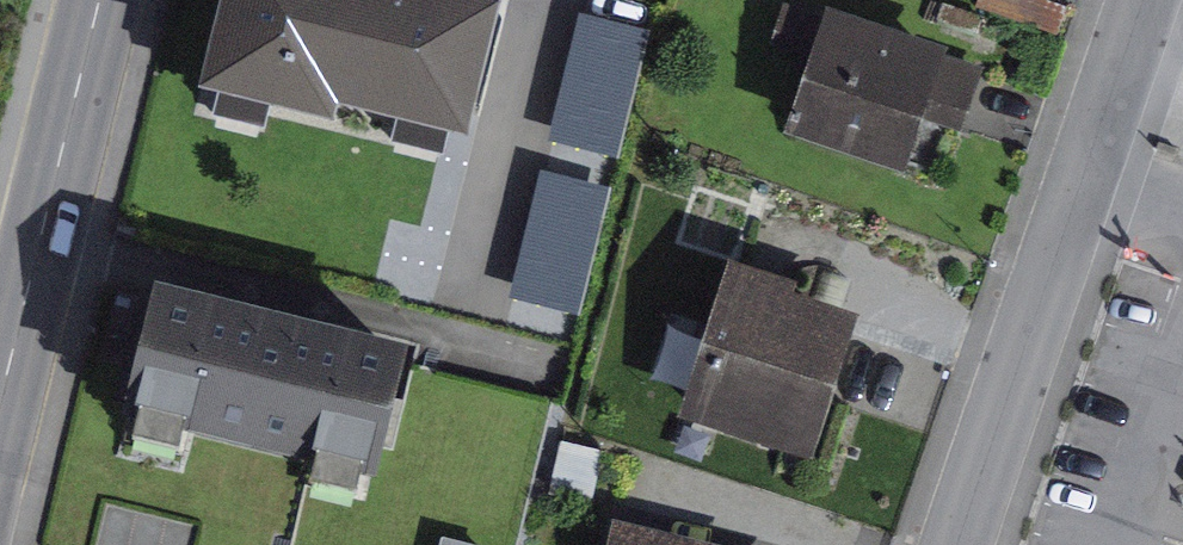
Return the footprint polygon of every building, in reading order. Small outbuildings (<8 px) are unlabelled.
[(413,0),(227,0),(200,104),(335,139),(339,123),(467,156),(502,23),(413,0)] [(812,103),(934,143),(969,39),(850,0),(847,0),(812,103)] [(648,37),(579,20),(548,145),(617,162),(648,37)] [(610,193),(540,177),(510,301),(579,318),(610,193)] [(879,316),(745,274),(705,399),(840,441),(879,316)] [(423,346),(157,279),(119,429),(384,496),(423,346)] [(636,518),(628,544),(729,544),(636,518)] [(442,536),(440,544),(479,544),(442,536)]
